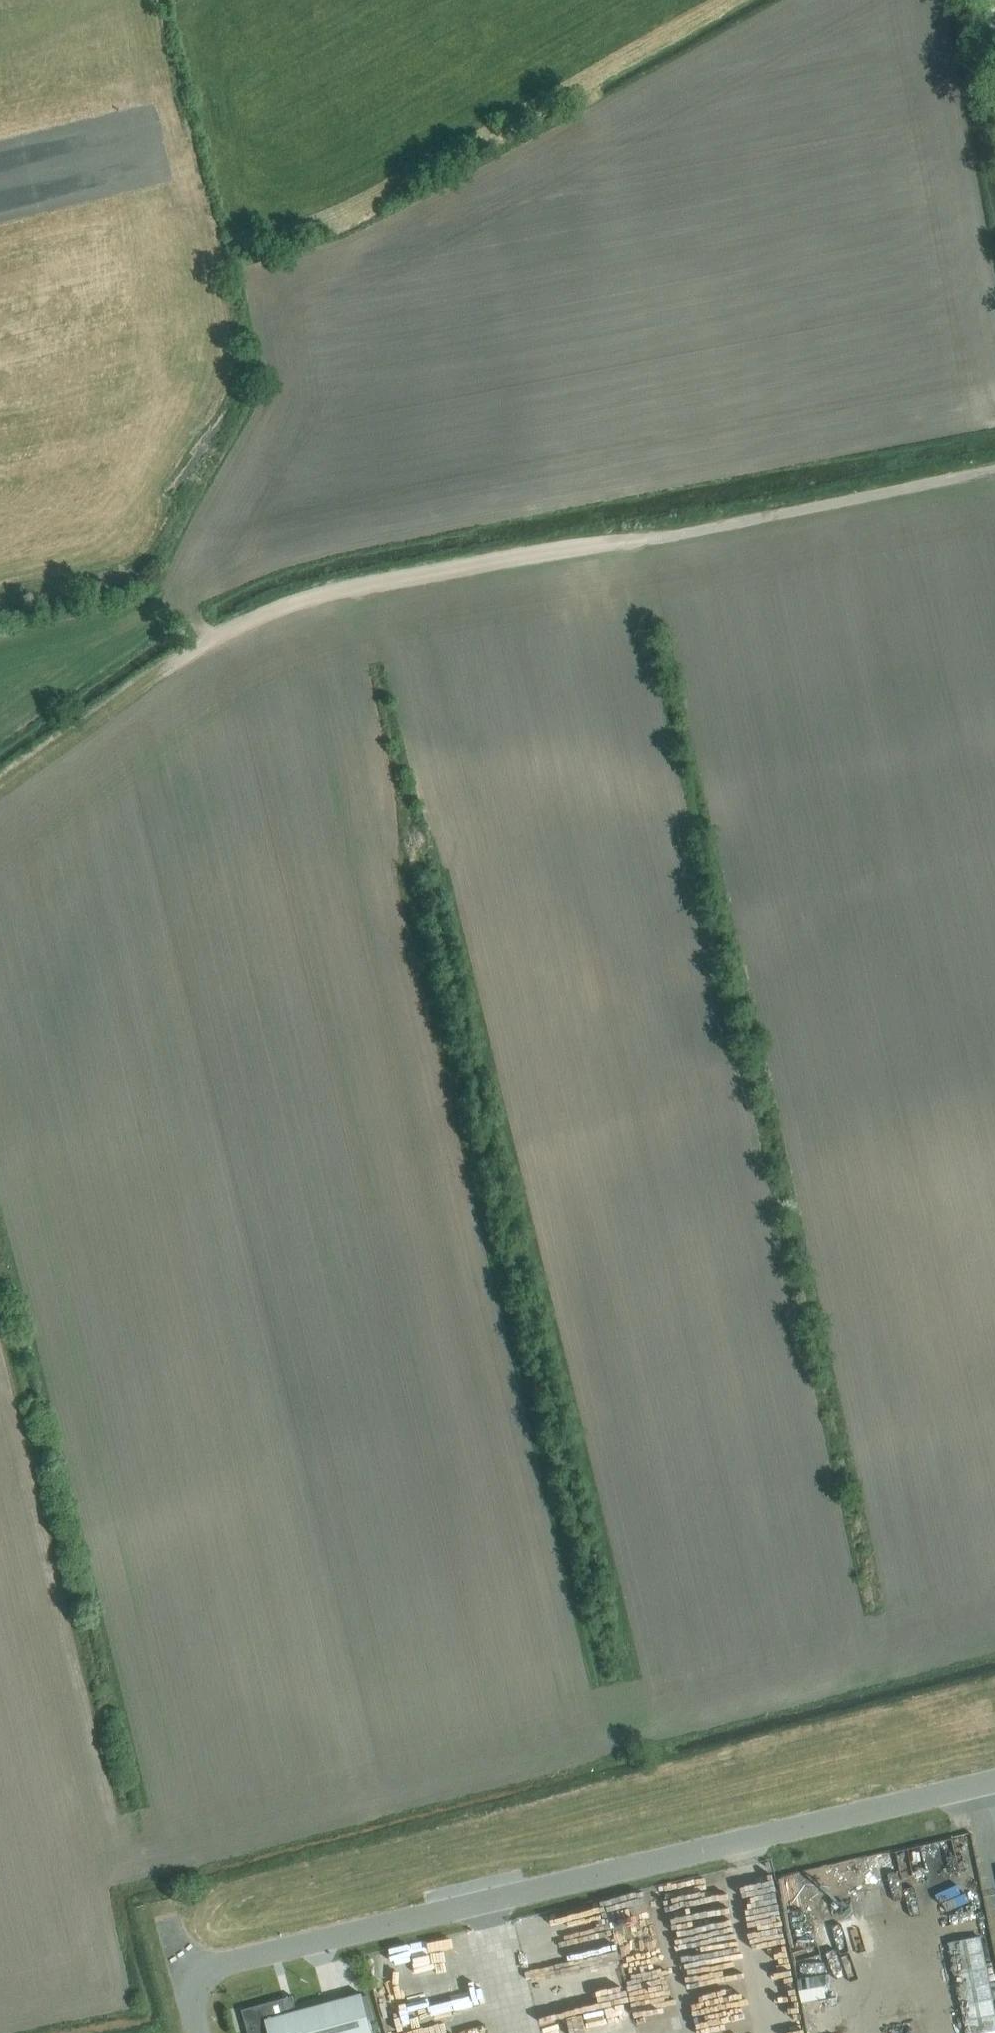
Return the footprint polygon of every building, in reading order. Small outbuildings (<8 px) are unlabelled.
[(979,1937),(947,1944),(960,2006),(992,1999),(979,1937)] [(833,1973),(800,1976),(802,1998),(835,1994),(833,1973)] [(242,2010),(249,2032),(373,2032),(362,1993),(288,2014),(284,1999),(242,2010)] [(392,2032),(413,2028),(405,1995),(384,2000),(392,2032)] [(428,2008),(431,2032),(450,2030),(448,2006),(428,2008)]
